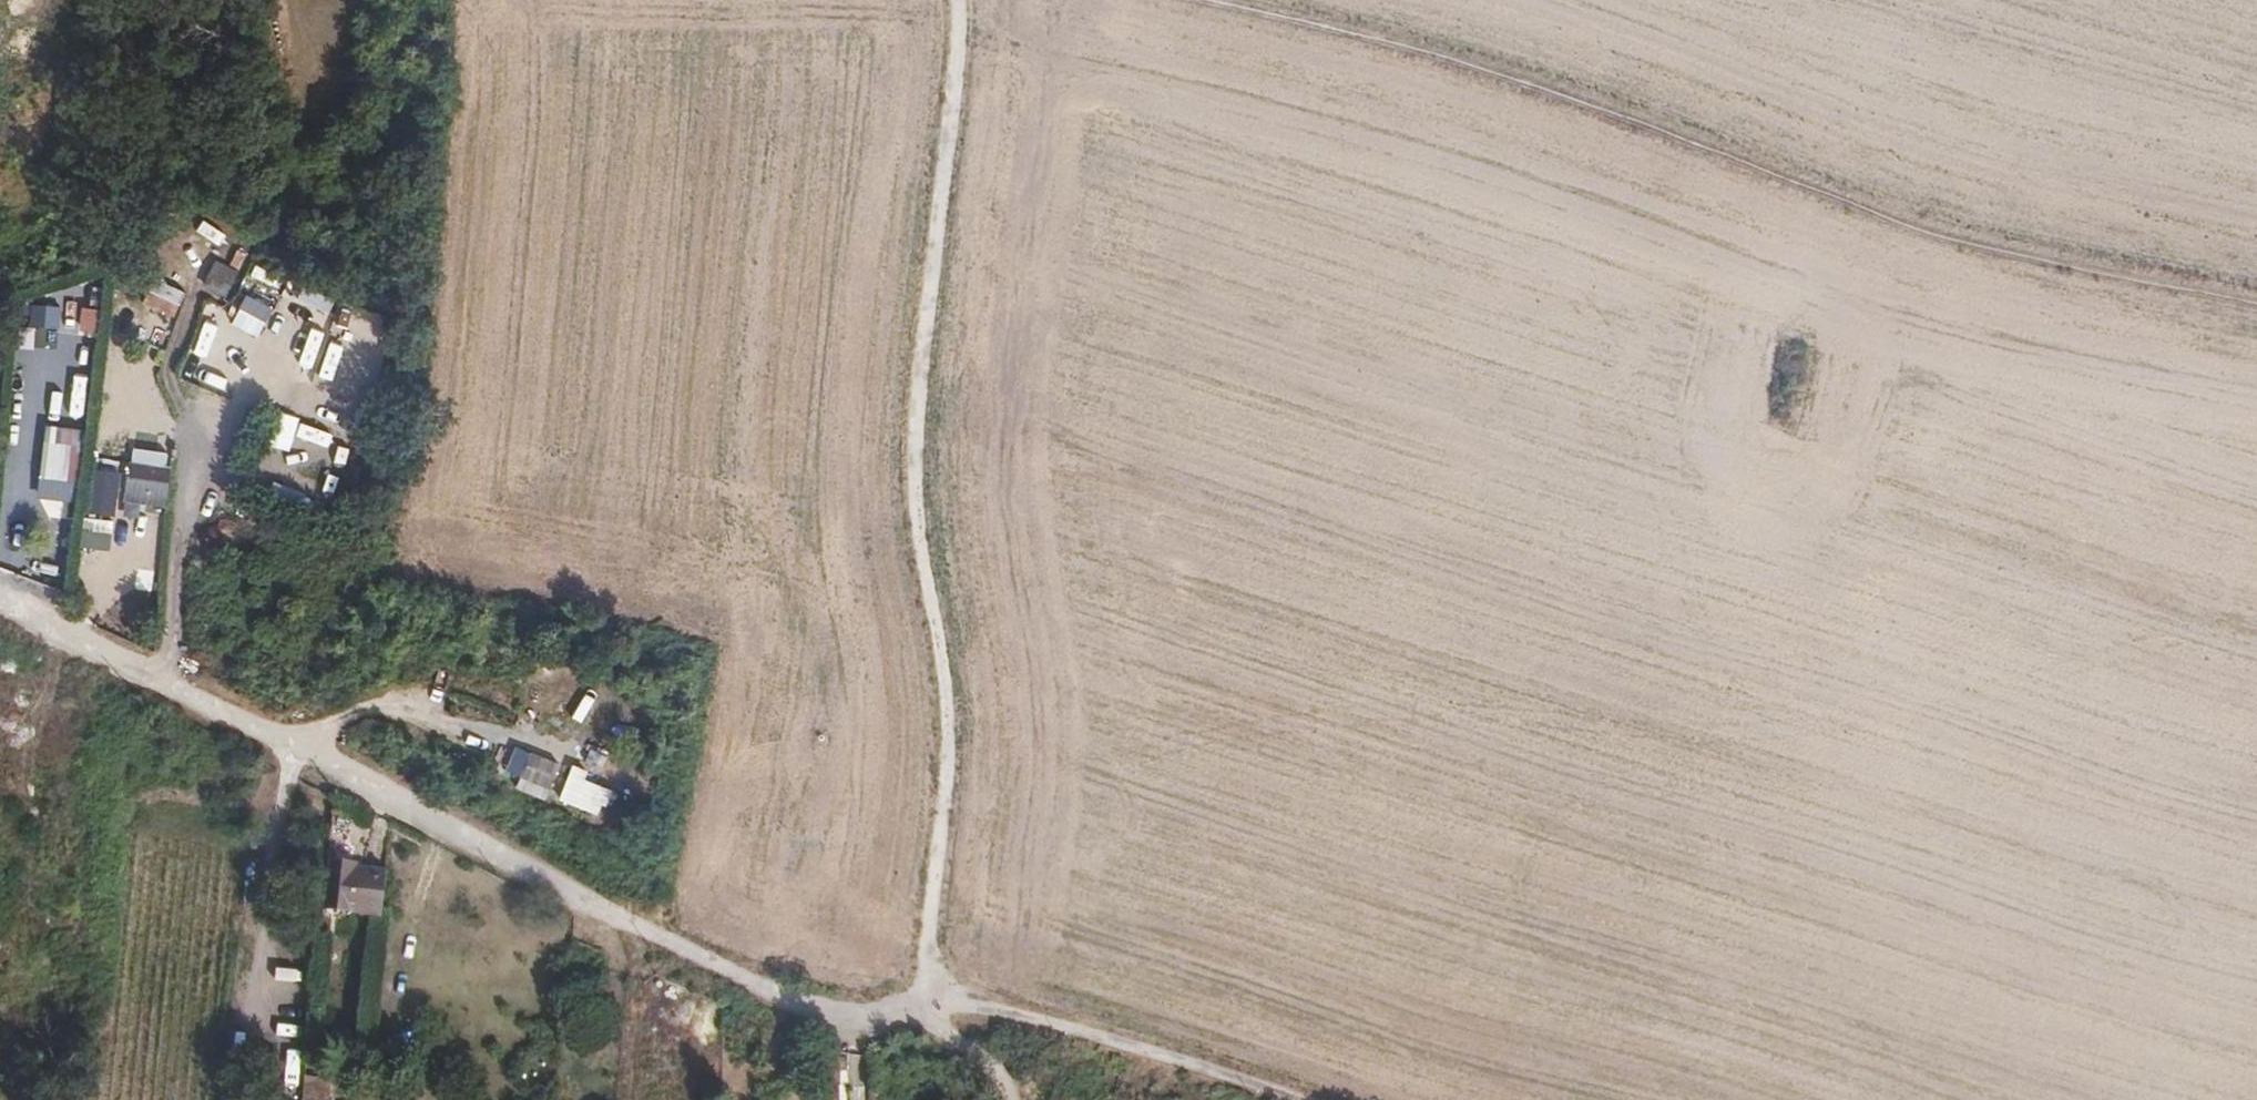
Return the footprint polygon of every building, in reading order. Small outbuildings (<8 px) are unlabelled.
[(212,261),(203,281),(227,290),(235,270),(212,261)] [(256,338),(270,310),(241,295),(227,323),(256,338)] [(60,329),(75,330),(76,297),(61,297),(60,329)] [(19,303),(18,327),(56,329),(57,305),(19,303)] [(139,340),(141,312),(109,310),(107,338),(139,340)] [(206,359),(215,324),(199,320),(190,355),(206,359)] [(352,356),(323,348),(314,378),(343,387),(352,356)] [(223,389),(227,375),(191,366),(188,380),(223,389)] [(53,374),(48,411),(76,414),(81,377),(53,374)] [(61,500),(69,428),(40,425),(32,496),(61,500)] [(311,433),(307,444),(333,451),(337,440),(311,433)] [(162,507),(168,453),(127,449),(121,503),(162,507)] [(84,469),(82,516),(113,517),(115,470),(84,469)] [(77,548),(107,551),(110,520),(81,517),(77,548)] [(150,591),(153,574),(134,570),(130,587),(150,591)] [(510,793),(609,830),(621,795),(581,780),(584,773),(512,746),(503,771),(516,776),(510,793)] [(355,867),(327,864),(325,889),(322,911),(381,916),(385,875),(355,872),(355,867)]
